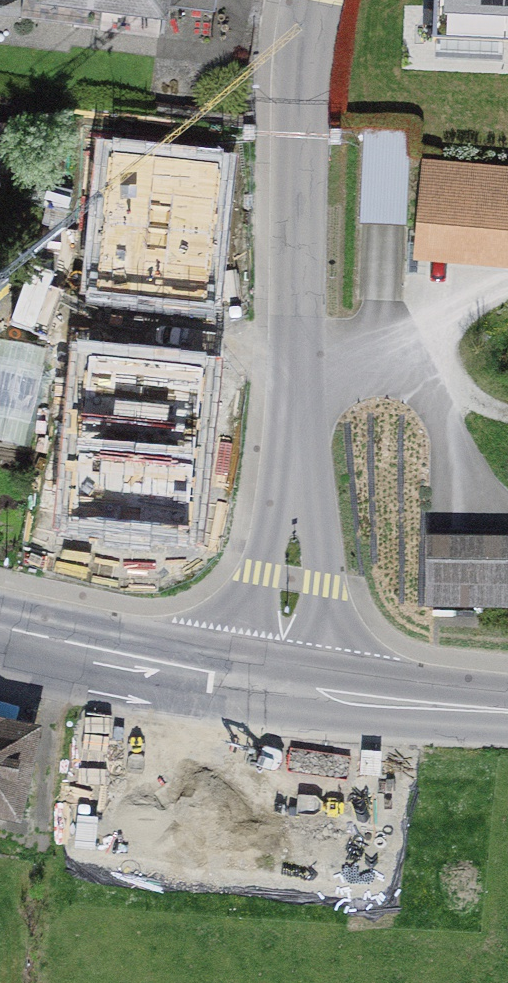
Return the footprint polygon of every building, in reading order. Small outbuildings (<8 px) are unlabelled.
[(40,23),(172,41),(177,0),(43,0),(40,23)] [(435,39),(507,42),(507,0),(437,0),(435,39)] [(421,157),(414,256),(507,263),(507,162),(421,157)] [(51,345),(0,336),(0,437),(34,443),(51,345)] [(428,545),(426,619),(507,622),(507,547),(428,545)] [(0,735),(0,836),(23,841),(43,744),(0,735)]
